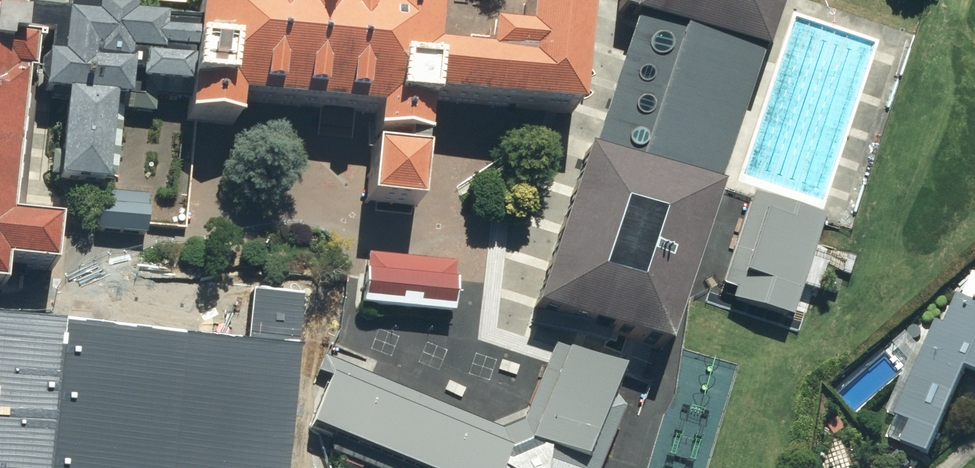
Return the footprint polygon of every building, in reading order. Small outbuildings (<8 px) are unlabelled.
[(11,290),(13,266),(60,270),(65,219),(19,215),(39,0),(0,0),(0,289),(11,290)] [(108,111),(370,127),(366,203),(426,207),(432,108),(574,117),(581,8),(512,4),(510,47),(429,42),(432,0),(179,0),(177,30),(83,24),(84,0),(57,0),(51,87),(45,187),(103,191),(108,111)] [(605,125),(547,297),(557,304),(677,337),(741,179),(730,175),(782,0),(633,0),(649,5),(611,127),(605,125)] [(151,196),(100,193),(97,236),(148,239),(151,196)] [(830,233),(760,203),(719,297),(790,327),(830,233)] [(467,259),(380,254),(376,319),(463,325),(467,259)] [(961,268),(883,440),(928,460),(964,381),(974,386),(974,275),(961,268)] [(315,289),(257,281),(249,341),(0,309),(0,467),(292,467),(315,289)] [(643,359),(568,327),(524,428),(354,355),(328,416),(448,467),(596,467),(643,359)]
